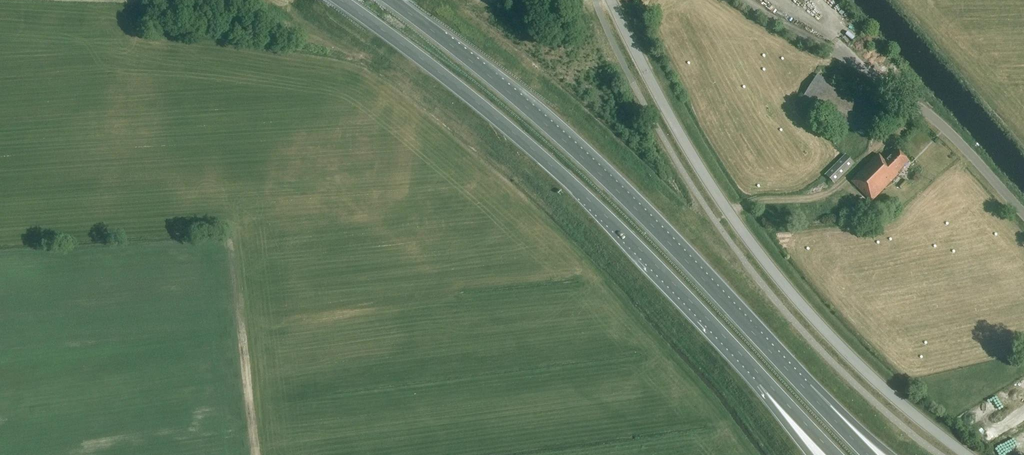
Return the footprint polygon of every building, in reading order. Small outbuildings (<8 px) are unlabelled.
[(816,75),(802,98),(863,136),(878,113),(816,75)] [(898,174),(897,173),(909,162),(896,149),(885,161),(878,154),(851,181),(871,202),(898,174)] [(826,176),(834,184),(854,164),(846,156),(826,176)] [(994,427),(1004,422),(1002,419),(992,424),(994,427)]
